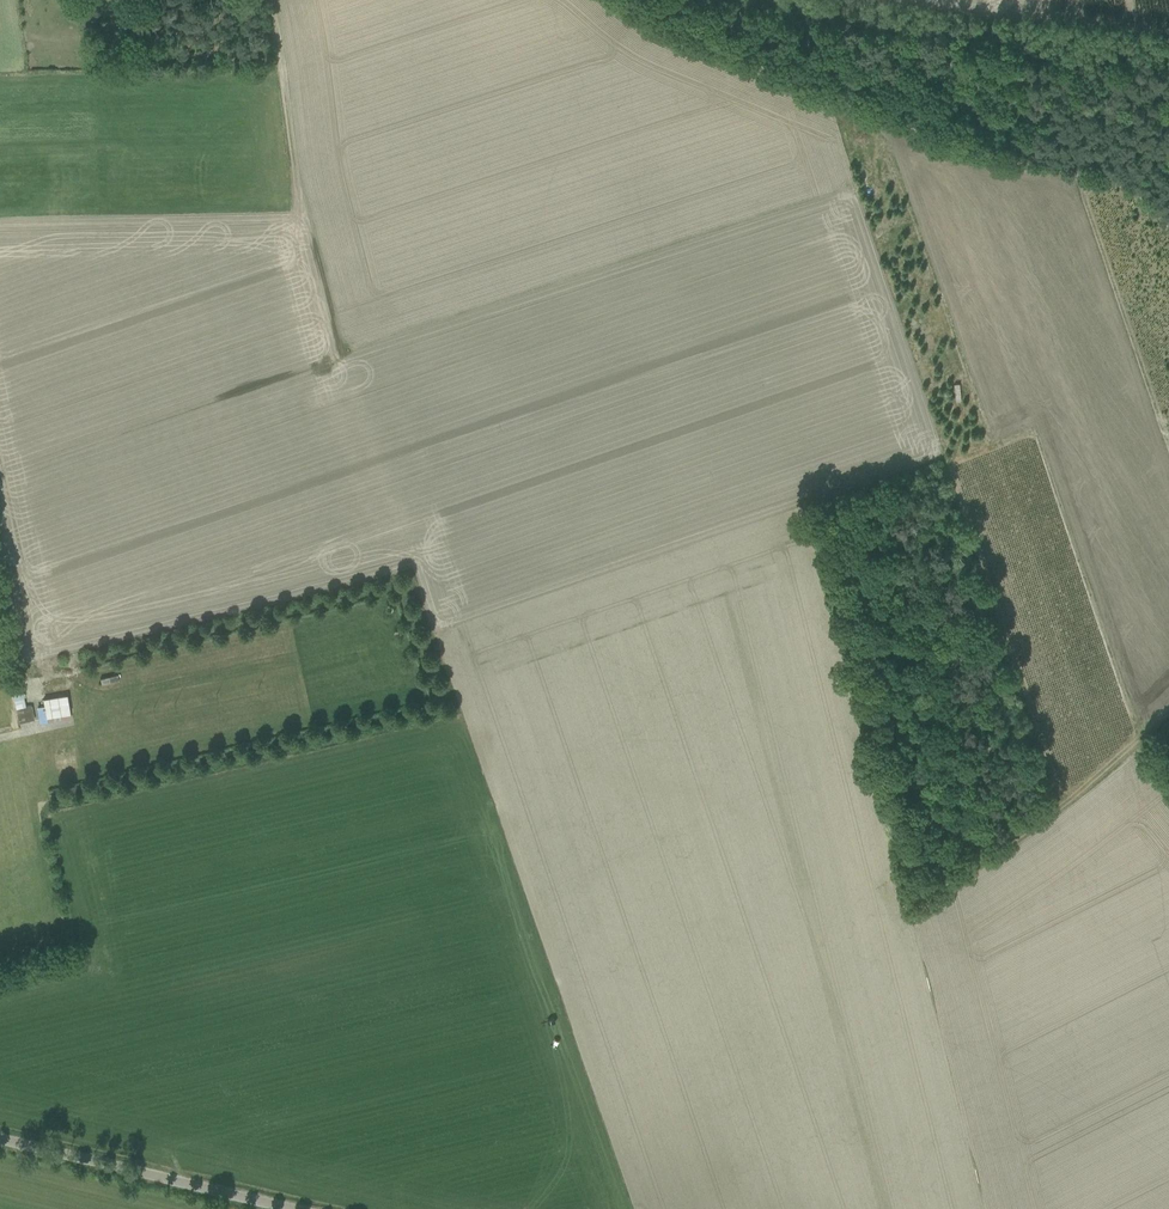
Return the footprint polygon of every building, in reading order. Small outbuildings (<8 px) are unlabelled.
[(34,719),(31,705),(25,707),(21,685),(12,687),(19,722),(34,719)] [(43,699),(47,722),(70,718),(66,695),(43,699)]
